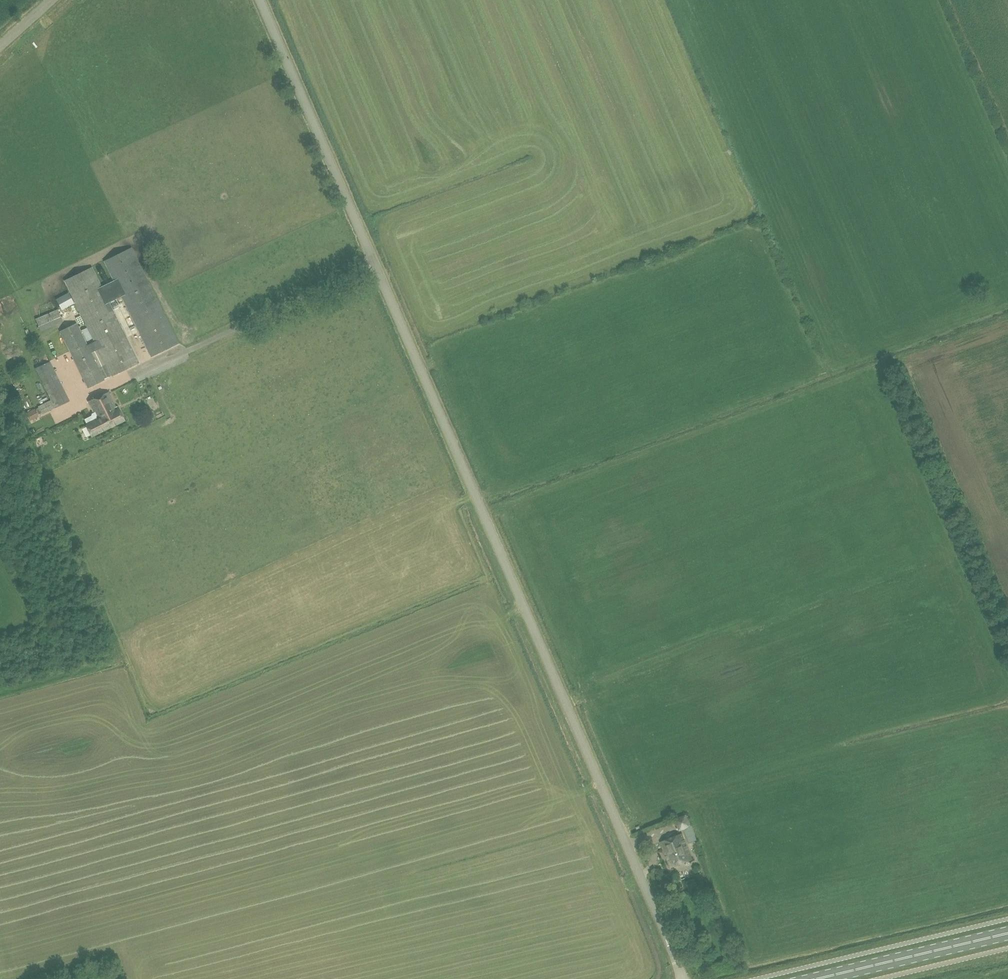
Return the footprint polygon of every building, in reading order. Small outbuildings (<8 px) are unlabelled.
[(152,357),(179,344),(132,248),(105,261),(114,281),(102,287),(92,268),(65,281),(95,342),(99,349),(112,376),(139,363),(110,303),(122,297),(152,357)] [(41,332),(57,325),(64,322),(58,309),(36,319),(37,322),(41,332)] [(99,349),(95,342),(88,346),(77,324),(61,332),(88,388),(105,380),(91,353),(99,349)] [(51,400),(38,406),(41,412),(42,414),(70,400),(61,382),(46,390),(51,400)] [(92,436),(124,420),(119,410),(118,411),(109,392),(89,402),(95,415),(85,420),(88,425),(87,425),(92,436)] [(38,414),(35,408),(26,413),(30,421),(39,416),(38,414)] [(685,815),(676,819),(680,828),(682,828),(688,825),(689,824),(685,815)] [(688,825),(682,828),(684,833),(690,830),(688,825)] [(682,835),(662,843),(672,866),(692,858),(682,835)]
